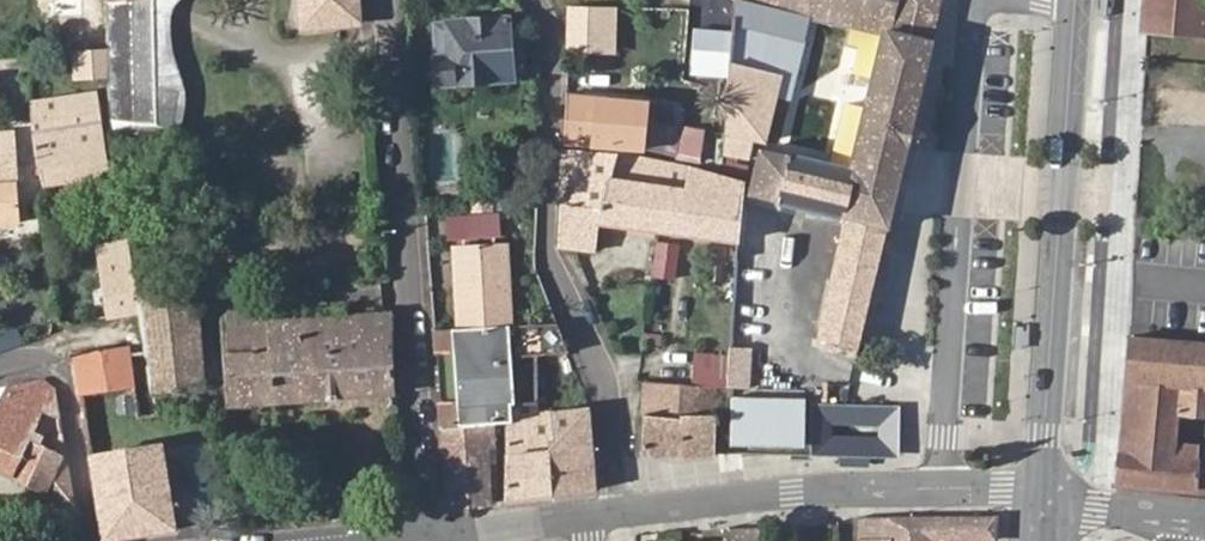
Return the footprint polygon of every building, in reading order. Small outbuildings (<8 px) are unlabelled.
[(181,138),(187,95),(178,67),(172,40),(171,18),(175,5),(180,0),(133,0),(132,0),(111,0),(106,0),(107,59),(108,115),(112,132),(181,138)] [(360,25),(358,0),(300,0),(302,29),(360,25)] [(486,0),(496,10),(506,0),(486,0)] [(857,349),(884,234),(887,229),(934,40),(932,40),(941,0),(733,0),(733,1),(760,8),(761,5),(845,25),(876,32),(873,48),(880,50),(851,171),(759,150),(761,143),(765,144),(789,39),(731,24),(730,32),(727,74),(727,83),(726,95),(721,164),(734,167),(736,158),(757,162),(749,195),(767,200),(844,220),(819,340),(857,349)] [(1140,34),(1203,39),(1204,19),(1204,0),(1144,0),(1140,34)] [(569,7),(568,22),(567,51),(604,52),(605,7),(569,7)] [(433,24),(437,87),(510,81),(510,74),(524,73),(521,26),(508,27),(507,19),(433,24)] [(691,72),(727,74),(730,32),(694,30),(691,72)] [(107,59),(107,48),(69,50),(71,79),(107,78),(107,59)] [(711,90),(726,95),(727,83),(712,82),(711,90)] [(645,102),(564,96),(562,145),(661,153),(664,127),(644,124),(645,102)] [(30,131),(41,187),(108,176),(96,105),(39,114),(40,106),(29,107),(30,131)] [(19,223),(12,134),(0,135),(0,225),(19,223)] [(598,208),(613,157),(561,152),(560,203),(598,208)] [(597,224),(661,232),(669,189),(684,191),(687,169),(613,157),(598,208),(560,203),(559,247),(562,247),(573,249),(597,252),(597,224)] [(669,189),(661,232),(737,242),(740,193),(741,183),(687,169),(684,191),(669,189)] [(763,242),(767,200),(749,195),(740,193),(737,242),(729,349),(748,351),(758,241),(763,242)] [(470,205),(471,213),(492,212),(491,203),(470,205)] [(444,221),(445,240),(494,236),(492,217),(444,221)] [(679,279),(682,242),(657,240),(654,276),(679,279)] [(456,330),(507,326),(501,242),(459,246),(461,288),(453,289),(456,330)] [(461,288),(459,246),(450,247),(453,289),(461,288)] [(101,279),(107,319),(131,316),(122,255),(102,258),(104,277),(101,279)] [(140,352),(146,393),(201,388),(193,298),(193,290),(132,296),(135,315),(140,352)] [(268,314),(256,315),(257,330),(269,329),(269,324),(268,314)] [(387,409),(394,409),(389,316),(269,324),(269,329),(257,330),(256,315),(229,316),(220,326),(227,409),(385,395),(387,409)] [(540,356),(567,352),(556,322),(507,326),(456,330),(434,331),(442,428),(481,425),(489,424),(503,424),(508,423),(509,411),(510,407),(537,405),(540,356)] [(1132,331),(1118,489),(1204,496),(1204,446),(1181,444),(1183,415),(1204,417),(1204,337),(1132,331)] [(175,530),(162,437),(153,437),(149,414),(138,415),(129,354),(128,347),(73,355),(103,540),(113,540),(175,530)] [(729,358),(726,388),(745,389),(748,351),(729,349),(729,358)] [(138,415),(149,414),(146,393),(140,352),(129,354),(138,415)] [(715,388),(726,388),(729,358),(698,356),(696,387),(715,388)] [(75,510),(62,433),(59,420),(54,388),(43,381),(3,388),(0,389),(0,471),(75,510)] [(685,460),(715,456),(715,416),(715,388),(696,387),(643,384),(641,456),(685,460)] [(715,388),(715,416),(723,416),(726,388),(715,388)] [(731,400),(731,446),(804,446),(804,400),(731,400)] [(504,502),(552,496),(545,410),(539,411),(538,405),(537,405),(510,407),(509,411),(508,423),(503,424),(504,502)] [(545,410),(552,496),(594,490),(588,406),(545,410)] [(813,407),(813,457),(896,458),(896,408),(813,407)] [(448,509),(489,504),(481,425),(442,428),(448,509)] [(995,517),(865,517),(864,536),(867,536),(867,540),(993,540),(995,517)]
